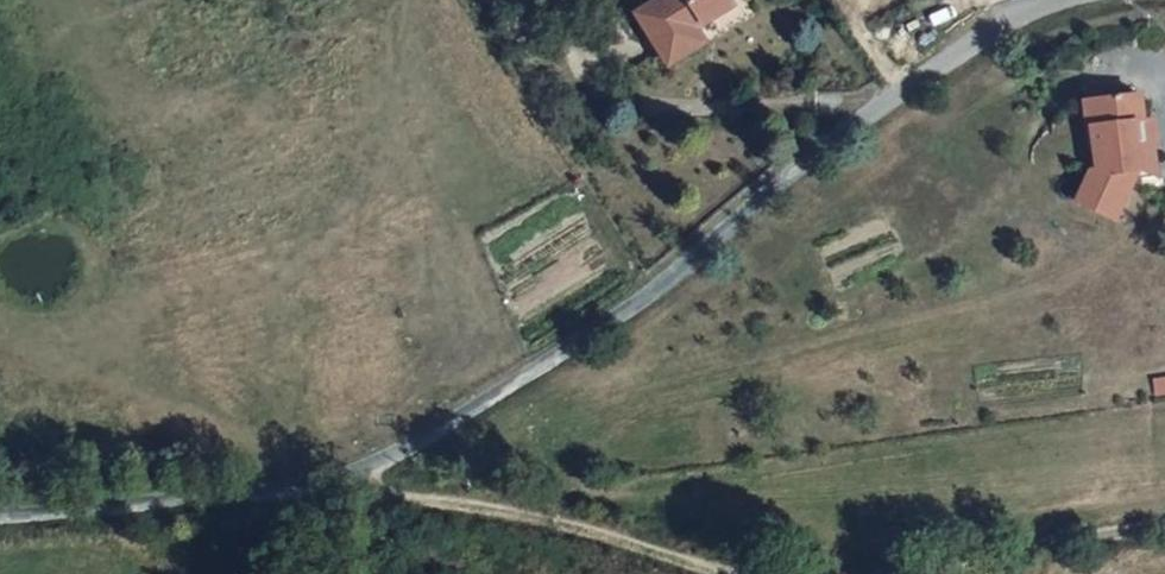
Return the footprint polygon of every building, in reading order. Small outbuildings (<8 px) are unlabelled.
[(639,6),(668,57),(702,40),(695,28),(739,6),(736,0),(651,0),(639,6)] [(1089,170),(1076,199),(1113,216),(1129,181),(1133,184),(1152,181),(1148,145),(1153,145),(1150,118),(1140,119),(1137,93),(1088,99),(1096,166),(1089,170)]
